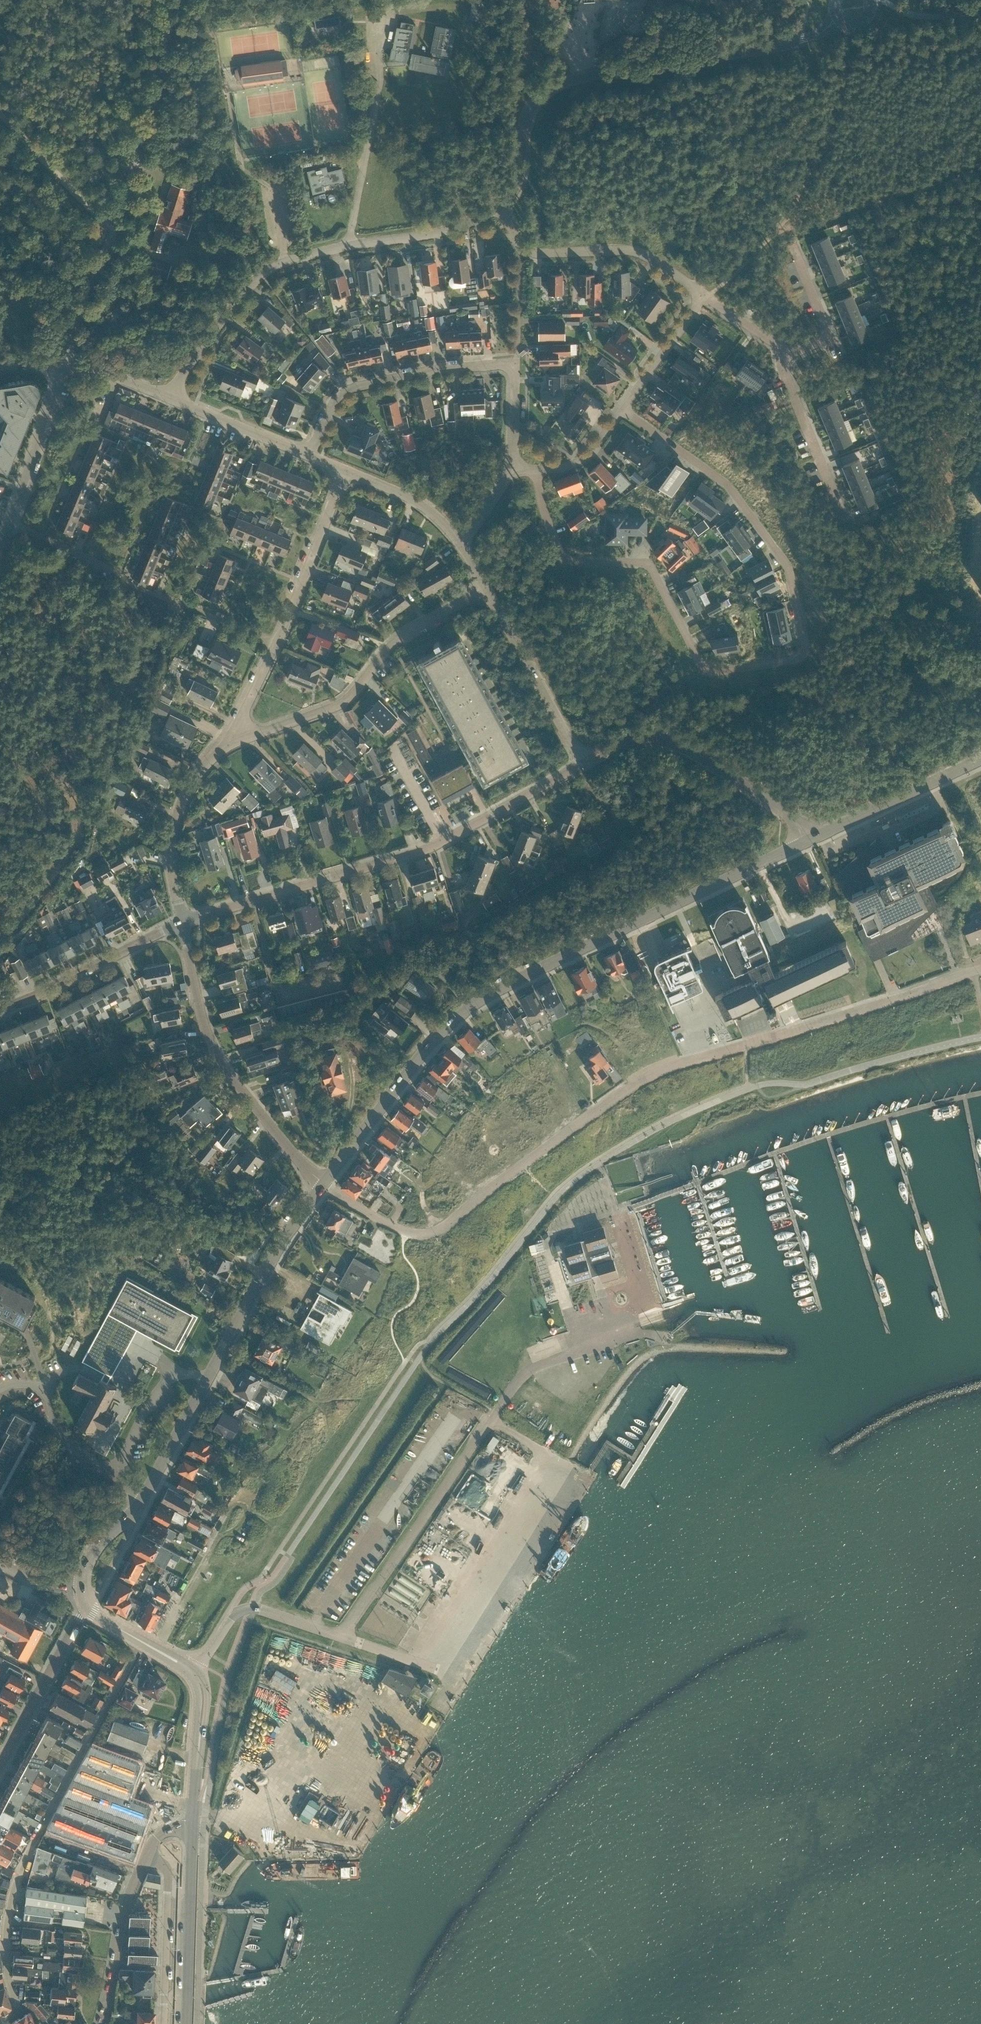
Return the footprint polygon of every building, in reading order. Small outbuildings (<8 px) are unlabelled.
[(470,19),(482,21),(486,1),(480,0),(474,0),(470,19)] [(340,16),(314,20),(316,29),(341,24),(340,16)] [(392,49),(390,59),(406,62),(407,60),(411,61),(410,68),(447,75),(450,62),(448,61),(449,55),(451,55),(456,30),(436,26),(432,51),(433,51),(432,58),(412,54),(412,56),(408,55),(409,47),(413,48),(417,27),(414,26),(414,25),(402,22),(400,28),(397,28),(393,49),(392,49)] [(280,60),(242,66),(244,81),(282,76),(280,60)] [(314,166),(312,157),(300,160),(302,168),(314,166)] [(313,194),(324,191),(323,185),(345,180),(342,169),(327,173),(326,167),(308,172),(313,194)] [(162,251),(167,236),(168,236),(171,235),(171,234),(187,239),(192,223),(180,220),(189,190),(173,185),(168,200),(170,200),(168,207),(166,206),(163,214),(160,213),(155,229),(157,230),(152,248),(162,251)] [(324,193),(313,196),(315,204),(326,201),(324,193)] [(850,219),(839,224),(841,230),(853,226),(850,219)] [(828,237),(812,243),(816,254),(832,247),(828,237)] [(832,247),(816,254),(821,264),(837,257),(832,247)] [(500,254),(485,256),(487,270),(478,272),(480,287),(490,286),(488,277),(503,275),(500,254)] [(837,257),(821,264),(825,274),(841,267),(837,257)] [(452,260),(454,277),(453,277),(452,278),(451,279),(450,280),(450,281),(450,283),(450,284),(450,285),(451,286),(452,287),(453,288),(454,288),(456,288),(467,287),(467,292),(477,291),(475,277),(470,278),(467,258),(452,260)] [(152,260),(147,273),(167,280),(172,267),(152,260)] [(436,262),(421,264),(423,284),(433,283),(434,291),(447,289),(445,275),(438,276),(436,262)] [(410,290),(406,266),(390,268),(393,293),(394,293),(395,298),(410,296),(409,291),(410,290)] [(841,267),(825,274),(829,284),(845,278),(841,267)] [(378,291),(376,270),(359,272),(362,294),(371,292),(372,296),(378,295),(378,292),(378,291)] [(542,283),(543,273),(535,273),(535,283),(542,283)] [(615,286),(613,286),(613,294),(627,294),(627,301),(631,300),(640,288),(634,284),(629,284),(629,274),(614,274),(615,286)] [(348,289),(345,275),(329,279),(332,288),(333,289),(330,295),(339,300),(341,296),(346,295),(348,303),(358,300),(354,288),(348,289)] [(562,275),(549,275),(549,294),(567,294),(567,284),(563,280),(562,280),(562,275)] [(593,275),(579,275),(579,295),(589,295),(589,304),(601,304),(601,289),(593,289),(593,275)] [(309,294),(307,287),(293,292),(296,301),(295,302),(298,312),(308,309),(309,310),(312,308),(313,307),(314,306),(313,304),(323,300),(319,290),(309,294)] [(660,297),(652,291),(639,309),(647,314),(645,317),(654,323),(666,305),(658,299),(660,297)] [(841,300),(836,302),(841,312),(857,306),(852,295),(848,297),(841,300)] [(419,316),(418,303),(410,304),(412,317),(419,316)] [(388,305),(381,306),(383,320),(390,319),(388,305)] [(428,315),(427,305),(420,306),(421,316),(428,315)] [(857,306),(841,312),(845,322),(861,316),(857,306)] [(281,319),(269,308),(260,319),(266,325),(269,325),(270,333),(281,332),(280,327),(284,322),(290,327),(294,322),(285,314),(281,319)] [(489,308),(481,308),(482,316),(490,315),(489,308)] [(445,328),(443,316),(437,317),(438,329),(445,328)] [(603,316),(595,316),(594,316),(595,327),(609,326),(609,316),(603,316)] [(861,316),(845,322),(849,332),(865,326),(861,316)] [(436,329),(435,317),(427,318),(428,330),(436,329)] [(469,321),(470,347),(482,346),(481,330),(476,330),(475,320),(469,321)] [(395,335),(392,321),(383,323),(386,337),(395,335)] [(332,331),(329,322),(323,324),(325,332),(332,331)] [(565,323),(539,323),(539,340),(565,340),(565,323)] [(702,324),(694,336),(701,342),(699,345),(705,349),(707,346),(713,350),(722,338),(716,334),(718,331),(712,326),(710,329),(702,324)] [(613,333),(603,347),(627,364),(637,350),(623,340),(629,331),(621,326),(615,334),(613,333)] [(865,326),(849,332),(853,343),(869,336),(865,326)] [(446,348),(459,348),(457,331),(445,332),(446,348)] [(459,348),(470,347),(469,331),(457,331),(459,348)] [(368,347),(372,363),(384,361),(380,345),(374,346),(371,334),(366,336),(368,347)] [(417,337),(421,353),(432,350),(429,334),(417,337)] [(316,340),(329,356),(335,350),(322,335),(316,340)] [(261,347),(246,336),(236,350),(254,364),(261,354),(268,359),(275,349),(265,341),(261,347)] [(409,355),(421,353),(417,337),(406,339),(409,355)] [(305,342),(312,349),(316,344),(309,338),(305,342)] [(372,363),(368,347),(362,349),(360,339),(355,340),(360,366),(372,363)] [(397,358),(409,355),(406,339),(394,342),(397,358)] [(348,368),(360,366),(355,340),(349,342),(351,351),(345,353),(348,368)] [(553,351),(540,351),(540,365),(558,364),(558,356),(572,355),(571,344),(553,345),(553,351)] [(303,370),(319,383),(327,374),(324,372),(330,365),(319,351),(303,370)] [(682,352),(673,365),(693,379),(698,372),(706,378),(710,372),(682,352)] [(604,368),(593,384),(609,395),(620,379),(613,374),(618,368),(603,357),(598,364),(604,368)] [(747,360),(735,376),(745,384),(757,367),(751,363),(747,360)] [(757,367),(745,384),(756,391),(767,375),(763,372),(763,371),(757,367)] [(310,392),(319,383),(303,370),(295,379),(310,392)] [(244,378),(228,372),(222,388),(240,395),(245,384),(255,388),(259,378),(246,373),(244,378)] [(287,377),(282,374),(278,379),(283,383),(287,377)] [(547,390),(544,390),(544,405),(562,405),(563,390),(560,390),(560,384),(565,385),(565,383),(579,383),(579,375),(560,375),(560,377),(547,377),(547,390)] [(5,419),(5,417),(8,418),(0,441),(0,466),(6,474),(28,415),(31,416),(31,417),(32,412),(38,395),(39,394),(39,392),(39,390),(39,388),(38,386),(37,385),(36,383),(34,382),(33,381),(31,380),(29,380),(27,380),(26,380),(3,384),(4,384),(4,386),(0,387),(0,413),(5,419)] [(664,391),(658,387),(651,395),(658,400),(655,404),(670,415),(680,401),(665,390),(664,391)] [(472,390),(473,408),(485,408),(485,417),(493,416),(492,401),(485,401),(484,389),(472,390)] [(461,409),(473,408),(472,390),(460,390),(461,403),(454,403),(455,419),(462,418),(461,409)] [(430,394),(414,397),(419,418),(429,416),(432,426),(444,423),(441,407),(433,409),(430,394)] [(268,403),(275,406),(278,400),(271,397),(268,403)] [(570,418),(562,429),(574,438),(586,421),(579,417),(588,405),(577,397),(565,414),(570,418)] [(686,397),(679,407),(687,412),(694,402),(686,397)] [(281,409),(300,417),(305,405),(286,398),(281,409)] [(383,404),(387,424),(396,422),(398,430),(408,428),(406,416),(400,417),(397,401),(383,404)] [(835,401),(819,407),(823,418),(839,411),(835,401)] [(767,402),(754,407),(757,415),(770,410),(767,402)] [(128,425),(134,409),(120,403),(114,419),(123,423),(119,432),(124,434),(128,425)] [(271,418),(275,406),(268,403),(264,415),(271,418)] [(141,430),(148,414),(134,409),(128,425),(137,428),(133,438),(137,440),(141,430)] [(295,428),(300,417),(281,409),(277,420),(295,428)] [(839,411),(823,418),(827,428),(843,421),(839,411)] [(154,436),(161,420),(148,414),(141,430),(150,434),(146,443),(150,445),(154,436)] [(168,441),(174,425),(161,420),(154,436),(163,439),(160,449),(164,450),(168,441)] [(456,431),(456,421),(448,421),(449,431),(456,431)] [(843,421),(827,428),(831,438),(847,431),(843,421)] [(544,434),(548,429),(541,424),(537,429),(544,434)] [(174,425),(168,441),(177,445),(173,454),(183,458),(184,455),(180,453),(179,454),(178,453),(187,431),(174,425)] [(361,438),(354,435),(348,450),(370,459),(376,444),(374,443),(379,431),(366,425),(361,438)] [(847,431),(831,438),(836,448),(852,442),(847,431)] [(90,446),(105,453),(110,444),(122,449),(125,441),(120,438),(118,443),(96,433),(90,446)] [(404,443),(406,451),(416,449),(413,433),(405,435),(406,443),(404,443)] [(649,449),(628,434),(619,447),(627,452),(626,454),(644,468),(651,458),(645,454),(649,449)] [(417,449),(424,448),(423,442),(421,442),(420,437),(415,438),(417,449)] [(118,459),(105,453),(90,446),(84,459),(100,466),(104,457),(116,463),(118,459)] [(212,461),(228,468),(232,459),(238,461),(240,457),(217,448),(212,461)] [(112,472),(100,466),(84,459),(78,472),(94,479),(98,470),(110,476),(112,472)] [(859,459),(843,466),(847,476),(863,470),(859,459)] [(235,471),(228,468),(212,461),(207,475),(222,481),(226,472),(233,475),(235,471)] [(249,461),(243,474),(252,478),(257,464),(249,461)] [(268,482),(275,466),(261,461),(254,477),(264,480),(262,486),(261,487),(260,489),(265,491),(268,482)] [(589,474),(606,492),(613,485),(621,493),(631,483),(620,472),(614,478),(600,463),(589,474)] [(664,469),(651,481),(660,487),(664,483),(674,490),(688,472),(677,464),(670,473),(664,469)] [(282,488),(288,472),(275,466),(268,482),(277,486),(275,493),(279,494),(282,488)] [(863,470),(847,476),(851,486),(867,480),(863,470)] [(107,485),(94,479),(78,472),(72,485),(88,492),(92,483),(105,489),(107,485)] [(291,502),(295,493),(301,477),(288,472),(282,488),(291,491),(287,501),(291,502)] [(578,473),(556,481),(561,495),(573,490),(575,494),(584,491),(578,473)] [(229,484),(222,481),(207,475),(201,488),(217,495),(221,486),(227,488),(229,484)] [(639,475),(635,481),(639,484),(643,479),(639,475)] [(301,477),(295,493),(304,497),(301,504),(305,505),(315,483),(301,477)] [(867,480),(851,486),(856,496),(872,490),(867,480)] [(711,489),(702,483),(695,493),(697,494),(692,501),(700,506),(698,510),(707,517),(710,513),(713,516),(718,509),(720,511),(725,503),(709,492),(711,489)] [(101,498),(88,492),(72,485),(66,499),(82,506),(86,497),(99,503),(101,498)] [(224,497),(217,495),(201,488),(196,502),(211,508),(215,499),(222,502),(224,497)] [(872,490),(856,496),(860,507),(876,500),(872,490)] [(270,491),(268,495),(277,499),(279,494),(275,493),(270,491)] [(160,510),(176,517),(180,507),(189,511),(191,508),(188,506),(165,497),(160,510)] [(95,512),(82,506),(66,499),(60,512),(76,519),(80,510),(93,516),(95,512)] [(599,500),(594,503),(600,511),(605,508),(599,500)] [(382,514),(358,505),(352,522),(381,533),(384,534),(389,520),(381,517),(382,514)] [(182,519),(176,517),(160,510),(155,523),(170,530),(174,521),(184,525),(186,519),(183,517),(182,519)] [(244,539),(251,523),(242,520),(245,513),(240,511),(231,534),(244,539)] [(89,525),(76,519),(60,512),(54,525),(70,532),(74,523),(83,527),(80,532),(85,534),(89,525)] [(584,512),(568,523),(573,531),(590,520),(584,512)] [(607,515),(607,542),(626,543),(626,533),(645,533),(645,519),(626,519),(626,516),(607,515)] [(258,545),(264,529),(255,525),(258,518),(254,517),(251,523),(244,539),(258,545)] [(704,520),(693,529),(698,536),(710,528),(704,520)] [(727,520),(718,528),(729,544),(747,531),(739,521),(732,526),(727,520)] [(271,550),(277,534),(268,531),(271,524),(267,522),(264,529),(258,545),(271,550)] [(180,534),(170,530),(155,523),(149,537),(165,543),(169,534),(178,538),(180,534)] [(280,528),(277,534),(271,550),(285,556),(291,540),(282,536),(284,530),(280,528)] [(427,538),(403,528),(395,548),(406,553),(408,549),(421,553),(427,538)] [(684,530),(680,537),(686,540),(689,532),(684,530)] [(747,531),(729,544),(741,560),(751,553),(747,547),(754,541),(747,531)] [(686,540),(690,547),(697,542),(689,532),(686,540)] [(377,542),(389,547),(392,537),(384,534),(381,533),(377,542)] [(175,547),(165,543),(149,537),(144,550),(159,557),(163,547),(173,552),(175,547)] [(660,546),(654,551),(663,561),(682,543),(679,540),(675,544),(669,538),(665,541),(663,539),(658,543),(660,546)] [(682,543),(663,561),(672,570),(687,557),(681,550),(685,546),(682,543)] [(343,545),(337,559),(362,568),(367,554),(343,545)] [(170,561),(159,557),(144,550),(138,563),(154,570),(158,561),(168,565),(170,561)] [(207,565),(214,568),(229,575),(235,561),(219,555),(215,564),(209,561),(207,565)] [(425,577),(418,582),(425,596),(453,580),(445,566),(436,571),(434,566),(439,562),(435,556),(424,564),(428,569),(422,572),(425,577)] [(750,569),(757,582),(773,574),(773,573),(775,573),(768,560),(750,569)] [(164,574),(154,570),(138,563),(133,577),(140,580),(138,585),(145,588),(147,583),(148,584),(152,574),(162,578),(164,574)] [(727,566),(721,570),(726,576),(732,572),(727,566)] [(224,588),(229,575),(214,568),(210,577),(203,575),(201,579),(208,582),(224,588)] [(193,575),(191,581),(195,582),(197,577),(201,579),(203,575),(198,572),(197,572),(195,574),(193,575)] [(682,579),(685,586),(696,580),(692,573),(682,579)] [(761,595),(755,598),(758,605),(768,599),(765,593),(779,586),(773,574),(757,582),(755,583),(761,595)] [(376,579),(364,575),(361,583),(373,588),(376,579)] [(397,580),(387,576),(385,582),(394,586),(397,580)] [(354,588),(356,582),(345,578),(343,583),(354,588)] [(218,602),(224,588),(208,582),(204,591),(198,588),(196,592),(218,602)] [(351,592),(328,583),(322,599),(345,607),(351,592)] [(370,588),(357,583),(353,593),(366,598),(369,592),(371,593),(373,588),(370,587),(370,588)] [(694,584),(678,592),(684,603),(700,595),(694,584)] [(379,608),(388,620),(410,604),(400,592),(379,608)] [(700,595),(684,603),(690,615),(706,606),(700,595)] [(726,601),(719,604),(722,609),(723,610),(729,607),(726,601)] [(719,602),(706,609),(710,616),(722,609),(719,604),(719,602)] [(768,619),(773,642),(791,638),(784,607),(777,608),(777,605),(766,608),(767,610),(763,611),(764,620),(768,619)] [(348,607),(346,614),(352,616),(355,610),(348,607)] [(715,638),(718,653),(739,650),(737,634),(728,635),(725,630),(726,629),(723,622),(710,628),(715,638)] [(313,623),(307,638),(305,644),(306,646),(317,650),(319,649),(321,644),(329,647),(335,632),(313,623)] [(341,625),(337,633),(348,637),(348,636),(358,640),(361,633),(341,625)] [(209,657),(232,669),(241,652),(218,640),(209,657)] [(449,770),(432,779),(442,798),(473,781),(466,769),(479,762),(487,777),(522,757),(459,641),(444,650),(439,641),(434,644),(439,652),(424,661),(474,753),(447,767),(449,770)] [(197,642),(192,654),(203,660),(209,648),(197,642)] [(306,669),(294,665),(288,679),(313,689),(319,674),(321,667),(309,663),(306,669)] [(342,680),(345,675),(335,671),(333,676),(342,680)] [(211,706),(218,692),(190,678),(187,684),(192,686),(188,694),(211,706)] [(159,696),(170,702),(174,695),(163,689),(159,696)] [(171,706),(157,699),(151,710),(166,717),(171,706)] [(368,712),(365,714),(383,732),(397,718),(379,700),(374,706),(372,705),(367,711),(368,712)] [(352,710),(345,712),(351,723),(353,722),(358,720),(352,710)] [(404,711),(399,716),(406,723),(411,718),(404,711)] [(171,715),(163,731),(161,736),(185,747),(187,744),(188,745),(197,727),(171,715)] [(405,730),(428,772),(436,768),(413,725),(405,730)] [(342,729),(332,739),(350,757),(359,749),(363,752),(368,747),(365,743),(360,737),(355,742),(342,729)] [(150,747),(139,742),(136,749),(147,754),(150,747)] [(319,777),(328,768),(320,761),(321,760),(304,743),(293,755),(311,772),(312,771),(319,777)] [(386,772),(373,746),(367,752),(373,764),(372,765),(378,776),(386,772)] [(149,759),(144,757),(139,768),(145,770),(144,773),(166,784),(173,770),(150,759),(149,759)] [(271,791),(283,779),(263,759),(251,771),(271,791)] [(341,762),(332,771),(342,780),(350,771),(341,762)] [(292,774),(285,781),(301,797),(303,795),(305,797),(310,792),(292,774)] [(238,797),(235,795),(239,791),(227,778),(220,784),(222,787),(210,799),(223,813),(238,797)] [(397,792),(389,779),(382,783),(383,785),(381,786),(385,794),(387,792),(389,796),(397,792)] [(127,786),(117,781),(112,790),(123,795),(127,786)] [(368,792),(364,781),(356,784),(359,795),(368,792)] [(247,805),(247,806),(251,810),(259,802),(249,792),(242,800),(247,805)] [(385,826),(399,821),(391,797),(377,801),(385,826)] [(144,821),(150,808),(130,798),(128,802),(122,798),(116,810),(123,814),(124,812),(144,821)] [(333,812),(330,800),(322,803),(326,814),(333,812)] [(294,808),(291,801),(279,805),(282,812),(294,808)] [(353,835),(368,831),(360,806),(345,811),(353,835)] [(584,826),(585,826),(586,822),(579,819),(582,812),(567,806),(563,818),(584,826)] [(254,818),(253,813),(246,815),(250,826),(256,824),(254,818)] [(191,820),(195,825),(201,820),(197,815),(191,820)] [(246,816),(221,823),(224,833),(223,833),(224,837),(234,834),(233,830),(248,825),(246,816)] [(281,848),(291,845),(286,830),(293,828),(290,816),(274,820),(273,816),(264,819),(265,823),(261,824),(265,836),(277,833),(281,848)] [(318,846),(334,841),(326,817),(310,822),(318,846)] [(591,828),(585,826),(584,826),(563,818),(558,829),(572,835),(575,828),(589,834),(591,828)] [(870,843),(840,871),(839,871),(851,897),(844,900),(853,920),(870,955),(931,927),(924,913),(933,906),(934,905),(922,880),(959,863),(960,862),(961,861),(961,860),(962,859),(962,858),(962,857),(962,856),(962,855),(952,835),(956,833),(950,821),(948,820),(882,851),(880,846),(873,849),(870,843)] [(219,823),(212,826),(215,837),(223,835),(219,823)] [(522,831),(517,844),(539,852),(541,847),(538,846),(540,839),(539,838),(543,830),(533,826),(529,834),(522,831)] [(245,859),(260,854),(252,829),(237,834),(245,859)] [(554,845),(559,842),(553,832),(548,835),(554,845)] [(881,834),(872,839),(875,845),(880,842),(881,844),(885,842),(881,834)] [(614,843),(610,837),(599,843),(603,849),(614,843)] [(209,869),(224,865),(217,839),(201,844),(209,869)] [(593,847),(588,850),(591,855),(601,850),(598,842),(592,845),(593,847)] [(517,844),(512,856),(526,861),(529,854),(537,857),(539,852),(517,844)] [(128,864),(123,855),(110,862),(114,871),(128,864)] [(478,855),(467,885),(483,892),(495,862),(478,855)] [(501,859),(508,870),(514,867),(507,856),(501,859)] [(567,869),(560,857),(553,860),(560,872),(567,869)] [(101,882),(113,876),(108,866),(96,872),(101,882)] [(559,873),(554,866),(551,868),(553,871),(555,875),(559,873)] [(436,897),(432,885),(439,883),(434,868),(422,871),(430,899),(436,897)] [(816,884),(809,869),(796,875),(800,883),(799,884),(802,891),(816,884)] [(520,891),(525,888),(515,870),(510,873),(520,891)] [(422,871),(410,875),(415,890),(422,888),(425,900),(430,899),(422,871)] [(553,871),(545,875),(548,879),(555,875),(553,871)] [(94,884),(89,875),(79,881),(83,890),(94,884)] [(818,880),(820,884),(817,886),(820,893),(829,889),(824,878),(818,880)] [(397,879),(384,883),(389,901),(394,899),(397,907),(407,904),(405,896),(403,897),(397,879)] [(374,909),(368,888),(354,892),(359,910),(358,911),(360,918),(376,913),(379,924),(386,922),(382,907),(374,909)] [(519,895),(515,888),(509,891),(514,898),(519,895)] [(148,898),(136,904),(141,915),(147,912),(149,916),(161,910),(151,889),(145,892),(148,898)] [(450,892),(456,911),(466,908),(459,889),(450,892)] [(766,898),(763,891),(758,893),(762,900),(766,898)] [(497,893),(483,902),(490,911),(503,902),(497,893)] [(105,898),(110,909),(121,930),(132,924),(121,902),(116,904),(111,895),(105,898)] [(346,915),(340,896),(327,900),(332,919),(346,915)] [(421,902),(420,896),(412,898),(414,904),(421,902)] [(837,897),(828,901),(833,911),(842,907),(837,897)] [(86,909),(81,900),(75,903),(80,912),(86,909)] [(743,900),(708,916),(734,973),(738,971),(743,982),(752,977),(753,979),(723,992),(723,991),(722,992),(722,993),(715,996),(715,997),(716,997),(725,1016),(724,1017),(725,1018),(732,1014),(733,1015),(733,1014),(763,1000),(771,1018),(780,1014),(774,1000),(777,998),(778,1000),(778,999),(785,996),(786,997),(787,998),(787,999),(788,999),(787,998),(786,997),(786,996),(785,995),(849,965),(849,966),(850,966),(849,965),(856,962),(855,961),(854,962),(845,942),(846,942),(846,941),(840,944),(839,943),(838,943),(839,944),(775,973),(768,957),(770,956),(743,900)] [(309,905),(295,909),(302,931),(313,928),(314,932),(322,930),(316,908),(310,910),(309,905)] [(71,916),(67,907),(61,910),(66,919),(71,916)] [(110,936),(121,930),(110,909),(103,913),(106,918),(102,920),(104,925),(107,931),(110,936)] [(969,914),(972,922),(963,926),(971,944),(980,940),(980,910),(969,914)] [(43,915),(47,924),(48,926),(54,923),(49,912),(43,915)] [(283,912),(269,916),(272,928),(281,925),(285,938),(296,935),(292,922),(286,924),(283,912)] [(760,920),(771,942),(785,936),(774,913),(760,920)] [(42,927),(47,924),(43,915),(37,918),(42,927)] [(349,930),(358,927),(354,915),(346,917),(349,930)] [(459,928),(456,919),(444,923),(446,932),(459,928)] [(79,934),(87,948),(98,942),(91,928),(84,931),(78,920),(74,922),(77,928),(79,934)] [(102,920),(96,923),(102,934),(107,931),(104,925),(102,920)] [(392,935),(401,932),(397,920),(389,923),(392,935)] [(75,953),(68,939),(63,942),(61,937),(59,936),(57,931),(52,934),(64,959),(75,953)] [(256,958),(252,947),(257,945),(253,931),(240,935),(238,931),(216,937),(219,951),(242,944),(245,956),(246,955),(248,960),(256,958)] [(53,964),(64,959),(52,934),(47,936),(52,947),(46,950),(53,964)] [(75,953),(87,948),(79,934),(68,939),(75,953)] [(29,945),(32,951),(37,948),(34,942),(33,943),(30,937),(27,939),(30,944),(29,945)] [(340,945),(337,937),(331,939),(333,947),(340,945)] [(654,967),(654,968),(670,1003),(702,988),(703,988),(703,987),(703,986),(696,971),(702,968),(700,962),(693,965),(685,948),(656,962),(655,963),(654,964),(654,965),(654,966),(654,967)] [(15,950),(9,957),(12,963),(19,959),(15,950)] [(42,970),(53,964),(46,950),(35,956),(42,970)] [(305,963),(301,951),(294,953),(298,965),(305,963)] [(312,956),(315,968),(335,963),(332,951),(312,956)] [(619,951),(605,957),(610,966),(607,968),(606,971),(607,974),(610,975),(613,973),(620,970),(621,972),(625,973),(636,968),(628,952),(621,956),(619,951)] [(31,976),(42,970),(35,956),(24,962),(31,976)] [(225,958),(220,959),(221,961),(222,967),(229,965),(226,958),(225,958)] [(27,975),(19,959),(12,963),(20,979),(27,975)] [(157,965),(161,982),(173,979),(170,963),(157,965)] [(148,984),(161,982),(157,965),(145,967),(148,984)] [(585,966),(571,973),(576,982),(574,983),(578,993),(590,987),(596,999),(606,994),(603,988),(599,990),(596,985),(597,984),(590,971),(588,972),(585,966)] [(235,992),(248,988),(242,968),(218,975),(222,988),(232,985),(235,992)] [(449,977),(442,969),(438,974),(445,981),(449,977)] [(642,976),(639,969),(631,973),(635,980),(642,976)] [(425,1000),(435,988),(415,972),(405,985),(425,1000)] [(121,996),(132,990),(125,976),(113,982),(121,996)] [(567,1013),(551,981),(542,986),(542,988),(539,989),(550,1012),(550,1011),(554,1009),(558,1017),(566,1013),(566,1014),(567,1013)] [(102,987),(109,1001),(116,998),(122,1010),(126,1007),(123,1001),(121,996),(113,982),(102,987)] [(103,1004),(109,1001),(102,987),(91,993),(98,1007),(101,1012),(104,1018),(109,1016),(103,1004)] [(533,991),(521,998),(533,1021),(540,1017),(544,1024),(551,1021),(540,1001),(539,1002),(533,991)] [(223,1016),(242,1011),(240,1002),(247,1000),(245,992),(237,994),(238,998),(219,1004),(223,1016)] [(87,1012),(98,1007),(91,993),(80,998),(87,1012)] [(149,1010),(155,1007),(149,996),(144,999),(149,1010)] [(165,999),(166,1005),(178,1003),(177,997),(165,999)] [(401,997),(395,1004),(407,1012),(412,1005),(401,997)] [(77,1018),(87,1012),(80,998),(69,1004),(77,1018)] [(276,1008),(274,998),(269,1000),(271,1005),(263,1007),(265,1011),(276,1008)] [(69,1004),(58,1010),(65,1024),(72,1020),(78,1032),(82,1038),(86,1036),(77,1018),(69,1004)] [(506,1006),(494,1014),(504,1030),(510,1026),(515,1033),(520,1029),(522,1033),(529,1029),(521,1015),(514,1019),(512,1015),(511,1015),(506,1006)] [(163,1025),(182,1022),(179,1009),(161,1012),(161,1013),(154,1014),(155,1020),(162,1019),(163,1025)] [(274,1010),(271,1011),(261,1014),(264,1021),(270,1019),(275,1018),(276,1017),(274,1010)] [(399,1034),(408,1023),(391,1010),(382,1021),(386,1024),(385,1026),(389,1030),(391,1028),(399,1034)] [(35,1019),(41,1034),(46,1032),(53,1029),(47,1014),(35,1019)] [(275,1018),(270,1019),(272,1026),(279,1023),(277,1017),(276,1017),(275,1018)] [(29,1038),(41,1034),(35,1019),(24,1023),(29,1038)] [(373,1019),(370,1024),(385,1036),(389,1031),(373,1019)] [(233,1029),(237,1043),(254,1038),(252,1031),(261,1028),(259,1021),(233,1029)] [(24,1040),(29,1038),(24,1023),(12,1028),(23,1054),(22,1054),(25,1060),(31,1058),(24,1040)] [(22,1054),(23,1054),(12,1028),(1,1032),(6,1047),(13,1045),(17,1056),(22,1054)] [(469,1029),(458,1038),(471,1052),(477,1047),(480,1051),(482,1049),(484,1051),(485,1050),(491,1056),(497,1050),(486,1037),(481,1041),(476,1035),(475,1036),(469,1029)] [(592,1039),(587,1031),(576,1039),(581,1046),(592,1039)] [(48,1037),(43,1039),(45,1045),(46,1045),(47,1047),(48,1051),(53,1049),(50,1043),(48,1037)] [(281,1037),(263,1043),(265,1051),(283,1046),(281,1037)] [(165,1058),(188,1054),(185,1039),(162,1043),(165,1058)] [(601,1052),(597,1046),(591,1050),(594,1055),(589,1058),(593,1064),(587,1069),(597,1083),(598,1082),(600,1083),(604,1080),(603,1078),(609,1074),(606,1070),(611,1066),(604,1057),(605,1056),(602,1051),(601,1052)] [(335,1053),(333,1047),(325,1049),(327,1055),(335,1053)] [(441,1060),(454,1071),(458,1067),(459,1068),(464,1062),(470,1067),(473,1063),(465,1053),(460,1059),(448,1048),(442,1055),(444,1057),(441,1060)] [(278,1051),(270,1053),(264,1055),(263,1051),(246,1056),(250,1070),(267,1064),(268,1067),(281,1063),(278,1051)] [(344,1090),(346,1089),(344,1085),(346,1084),(344,1079),(345,1078),(341,1063),(340,1063),(338,1057),(337,1058),(336,1054),(332,1055),(324,1057),(324,1058),(319,1059),(322,1068),(321,1068),(322,1072),(320,1075),(322,1080),(325,1081),(326,1085),(327,1085),(328,1089),(330,1089),(331,1094),(333,1093),(344,1090)] [(291,1064),(289,1058),(282,1060),(284,1066),(291,1064)] [(450,1076),(454,1071),(441,1060),(438,1064),(436,1063),(430,1070),(433,1072),(430,1076),(428,1074),(427,1076),(436,1083),(438,1081),(444,1086),(452,1077),(450,1076)] [(473,1063),(470,1067),(475,1071),(478,1067),(473,1063)] [(27,1069),(32,1080),(44,1075),(41,1069),(41,1068),(34,1071),(32,1066),(28,1068),(27,1068),(27,1069)] [(169,1076),(174,1088),(198,1078),(193,1066),(169,1076)] [(293,1073),(291,1066),(282,1069),(284,1076),(293,1073)] [(424,1078),(416,1088),(430,1099),(435,1093),(445,1101),(450,1095),(442,1088),(441,1087),(439,1086),(437,1088),(434,1086),(436,1083),(427,1076),(425,1078),(424,1078)] [(294,1080),(289,1082),(289,1080),(274,1085),(283,1110),(290,1107),(293,1114),(300,1111),(295,1097),(300,1096),(294,1080)] [(425,1102),(412,1093),(404,1104),(417,1113),(425,1102)] [(206,1126),(221,1113),(205,1095),(187,1111),(181,1117),(190,1127),(199,1119),(206,1126)] [(436,1116),(440,1110),(431,1103),(426,1108),(436,1116)] [(182,1116),(176,1109),(166,1118),(172,1124),(182,1116)] [(428,1125),(416,1116),(414,1119),(399,1109),(391,1119),(406,1130),(410,1124),(421,1133),(422,1133),(423,1134),(425,1133),(427,1130),(427,1129),(426,1128),(428,1125)] [(218,1140),(219,1140),(215,1145),(221,1149),(224,1144),(229,1148),(240,1134),(229,1125),(218,1140)] [(412,1151),(417,1144),(411,1139),(408,1143),(386,1126),(378,1137),(392,1147),(395,1143),(406,1151),(408,1148),(412,1151)] [(413,1136),(411,1139),(417,1144),(420,1140),(413,1136)] [(201,1149),(196,1143),(190,1149),(195,1155),(201,1149)] [(207,1143),(196,1157),(202,1161),(204,1163),(212,1154),(216,1149),(212,1146),(207,1143)] [(373,1144),(369,1149),(376,1154),(370,1162),(380,1169),(378,1171),(385,1176),(388,1171),(388,1172),(389,1171),(388,1171),(391,1167),(392,1167),(391,1167),(394,1163),(395,1163),(398,1158),(399,1158),(392,1153),(390,1156),(380,1148),(379,1149),(373,1144)] [(253,1173),(263,1159),(249,1149),(243,1157),(238,1153),(229,1165),(237,1171),(242,1164),(253,1173)] [(363,1186),(370,1190),(378,1179),(386,1185),(389,1180),(380,1173),(377,1178),(373,1175),(374,1175),(359,1163),(351,1174),(364,1184),(363,1186)] [(370,1190),(363,1186),(357,1182),(349,1177),(341,1187),(355,1197),(359,1191),(366,1195),(370,1190)] [(289,1188),(277,1178),(263,1196),(275,1205),(289,1188)] [(247,1188),(241,1184),(235,1192),(240,1196),(247,1188)] [(352,1235),(358,1224),(345,1216),(334,1210),(326,1224),(337,1230),(335,1234),(343,1238),(345,1234),(346,1234),(347,1232),(352,1235)] [(585,1241),(580,1242),(564,1247),(575,1283),(600,1276),(601,1281),(617,1276),(611,1257),(608,1246),(603,1229),(584,1235),(585,1241)] [(534,1243),(537,1253),(545,1251),(542,1241),(534,1243)] [(233,1262),(232,1261),(236,1254),(224,1248),(211,1246),(211,1252),(203,1267),(209,1271),(225,1279),(229,1272),(228,1271),(233,1262)] [(332,1264),(329,1270),(326,1276),(358,1294),(367,1277),(375,1282),(380,1273),(353,1258),(343,1277),(334,1272),(336,1267),(332,1264)] [(1,1313),(26,1326),(37,1306),(32,1303),(35,1297),(0,1278),(0,1314),(1,1313)] [(79,1373),(73,1385),(74,1385),(78,1387),(85,1391),(92,1395),(77,1423),(93,1432),(97,1424),(105,1429),(106,1430),(114,1414),(113,1413),(113,1414),(105,1410),(117,1387),(108,1383),(140,1323),(144,1325),(144,1327),(145,1328),(147,1328),(148,1327),(160,1334),(158,1338),(178,1349),(196,1315),(127,1278),(109,1312),(83,1361),(85,1362),(104,1373),(98,1384),(80,1374),(80,1373),(79,1373)] [(212,1296),(216,1289),(205,1283),(201,1290),(212,1296)] [(307,1315),(301,1328),(327,1343),(339,1321),(343,1324),(351,1310),(340,1304),(341,1301),(332,1296),(331,1299),(317,1291),(317,1292),(320,1293),(314,1304),(325,1310),(323,1313),(326,1314),(321,1323),(308,1315),(307,1315)] [(70,1334),(63,1348),(76,1354),(83,1340),(70,1334)] [(282,1345),(264,1335),(254,1354),(272,1364),(280,1349),(283,1350),(293,1347),(293,1342),(294,1341),(293,1341),(294,1341),(293,1341),(292,1341),(292,1342),(287,1339),(288,1338),(287,1338),(287,1337),(286,1337),(282,1345)] [(309,1342),(306,1347),(315,1352),(318,1346),(309,1342)] [(288,1390),(247,1368),(246,1370),(244,1369),(240,1375),(242,1376),(240,1380),(238,1379),(234,1386),(236,1387),(236,1389),(244,1393),(243,1395),(249,1398),(250,1396),(260,1402),(267,1389),(283,1398),(288,1390)] [(253,1412),(251,1410),(233,1401),(229,1410),(225,1408),(215,1427),(232,1436),(243,1416),(249,1419),(253,1412)] [(261,1425),(265,1418),(253,1412),(249,1419),(261,1425)] [(27,1440),(24,1438),(32,1422),(16,1413),(6,1430),(10,1431),(0,1449),(0,1490),(27,1440)] [(194,1439),(187,1451),(213,1465),(218,1455),(211,1452),(212,1448),(210,1447),(211,1445),(201,1439),(200,1442),(194,1439)] [(232,1442),(229,1448),(238,1453),(241,1447),(232,1442)] [(193,1462),(185,1458),(178,1470),(192,1477),(196,1470),(210,1477),(213,1470),(199,1463),(199,1464),(193,1461),(193,1462)] [(192,1493),(196,1485),(183,1479),(179,1487),(192,1493)] [(186,1494),(185,1496),(168,1488),(162,1500),(172,1505),(186,1513),(192,1500),(191,1500),(192,1497),(186,1494)] [(170,1508),(172,1505),(162,1500),(160,1505),(159,1505),(156,1511),(155,1511),(154,1514),(154,1515),(153,1517),(168,1525),(171,1518),(183,1525),(187,1517),(175,1511),(170,1508)] [(206,1503),(203,1508),(212,1513),(215,1508),(206,1503)] [(380,1516),(391,1521),(395,1512),(384,1507),(380,1516)] [(213,1528),(191,1517),(188,1523),(198,1529),(200,1524),(212,1530),(213,1528)] [(168,1529),(151,1520),(148,1527),(146,1527),(145,1530),(145,1532),(144,1533),(161,1542),(165,1535),(172,1539),(176,1531),(169,1527),(168,1529)] [(190,1536),(187,1542),(201,1549),(204,1544),(190,1536)] [(157,1541),(154,1545),(141,1538),(138,1544),(137,1545),(135,1548),(135,1549),(135,1551),(151,1559),(150,1560),(162,1566),(171,1549),(157,1541)] [(133,1553),(126,1564),(149,1576),(151,1573),(142,1568),(146,1560),(133,1553)] [(68,1570),(71,1565),(64,1561),(61,1566),(68,1570)] [(126,1564),(120,1575),(134,1583),(138,1575),(147,1580),(149,1576),(126,1564)] [(135,1620),(144,1603),(129,1595),(132,1589),(117,1581),(106,1603),(126,1614),(131,1605),(134,1607),(129,1617),(135,1620)] [(144,1603),(135,1620),(153,1629),(171,1596),(160,1590),(154,1587),(153,1585),(147,1584),(143,1592),(148,1595),(144,1603)] [(24,1611),(21,1616),(28,1621),(27,1622),(33,1625),(35,1621),(44,1626),(49,1617),(52,1618),(53,1619),(57,1612),(44,1604),(41,1602),(37,1600),(31,1610),(26,1607),(23,1611),(24,1611)] [(35,1621),(33,1625),(27,1622),(28,1621),(21,1616),(0,1605),(0,1631),(17,1640),(11,1651),(26,1660),(42,1631),(41,1630),(44,1626),(35,1621)] [(99,1642),(89,1636),(81,1651),(97,1659),(99,1656),(106,1660),(109,1655),(101,1651),(105,1644),(100,1641),(99,1642)] [(83,1678),(82,1680),(92,1685),(93,1686),(97,1678),(95,1677),(98,1672),(75,1660),(69,1670),(83,1678)] [(19,1691),(25,1680),(20,1677),(22,1673),(9,1666),(6,1672),(10,1674),(5,1684),(19,1691)] [(122,1668),(117,1666),(111,1676),(115,1679),(122,1668)] [(407,1695),(418,1677),(389,1668),(382,1680),(407,1695)] [(155,1695),(156,1696),(164,1683),(148,1674),(148,1675),(138,1670),(132,1682),(141,1687),(141,1688),(142,1688),(140,1691),(140,1693),(151,1699),(153,1698),(155,1695)] [(100,1671),(97,1677),(111,1685),(114,1679),(100,1671)] [(83,1702),(92,1685),(82,1680),(81,1682),(68,1674),(62,1685),(63,1686),(61,1691),(83,1702)] [(429,1694),(433,1687),(426,1683),(422,1689),(429,1694)] [(3,1687),(0,1692),(0,1702),(2,1703),(2,1701),(11,1706),(13,1701),(14,1700),(16,1697),(16,1696),(16,1695),(3,1687)] [(136,1694),(125,1688),(118,1701),(130,1707),(136,1694)] [(58,1693),(49,1708),(76,1722),(77,1720),(89,1727),(96,1715),(84,1708),(84,1707),(58,1693)] [(95,1697),(90,1705),(99,1710),(103,1701),(95,1697)] [(8,1711),(0,1706),(0,1723),(2,1718),(4,1719),(8,1711)] [(47,1716),(41,1727),(55,1735),(55,1736),(78,1748),(81,1741),(59,1729),(62,1724),(47,1716)] [(107,1738),(142,1751),(149,1733),(113,1720),(107,1738)] [(55,1735),(41,1727),(35,1738),(72,1758),(75,1753),(61,1746),(61,1747),(52,1742),(55,1736),(55,1735)] [(77,1728),(75,1734),(81,1737),(84,1732),(77,1728)] [(72,1758),(35,1738),(33,1742),(32,1741),(28,1749),(44,1757),(47,1751),(70,1764),(72,1758)] [(90,1746),(47,1828),(132,1858),(150,1806),(127,1797),(139,1763),(90,1746)] [(44,1757),(28,1749),(24,1756),(25,1756),(23,1761),(38,1769),(60,1781),(63,1776),(40,1763),(44,1757)] [(38,1769),(23,1761),(16,1772),(41,1785),(44,1780),(34,1775),(38,1769)] [(16,1772),(10,1784),(25,1792),(29,1786),(38,1791),(41,1785),(16,1772)] [(60,1781),(54,1778),(49,1787),(55,1790),(60,1781)] [(25,1792),(10,1784),(8,1788),(7,1787),(3,1795),(19,1803),(22,1798),(35,1804),(45,1809),(48,1804),(38,1799),(25,1792)] [(42,1786),(38,1792),(51,1799),(54,1792),(42,1786)] [(0,1800),(0,1802),(0,1803),(0,1807),(13,1814),(27,1822),(36,1826),(39,1822),(28,1816),(28,1814),(25,1813),(24,1814),(16,1809),(19,1803),(3,1795),(0,1800)] [(7,1825),(11,1819),(17,1822),(18,1819),(20,1821),(26,1824),(27,1822),(13,1814),(0,1807),(0,1821),(7,1825)] [(7,1825),(0,1821),(0,1841),(22,1853),(30,1837),(7,1825)] [(219,1824),(214,1831),(223,1836),(227,1829),(219,1824)] [(3,1864),(1,1868),(0,1870),(0,1871),(11,1877),(14,1868),(18,1860),(22,1853),(0,1841),(0,1863),(3,1864)] [(219,1862),(229,1871),(244,1855),(234,1845),(219,1862)] [(51,1851),(37,1847),(31,1870),(45,1873),(51,1851)] [(62,1855),(54,1853),(52,1859),(60,1862),(62,1855)] [(60,1862),(57,1871),(55,1875),(69,1880),(71,1876),(87,1882),(89,1876),(93,1877),(94,1874),(90,1873),(93,1864),(86,1862),(86,1863),(76,1859),(75,1860),(62,1855),(60,1862)] [(113,1885),(96,1879),(100,1867),(93,1864),(90,1873),(94,1874),(93,1877),(94,1878),(93,1880),(95,1881),(94,1884),(111,1890),(113,1885)] [(116,1877),(119,1878),(120,1874),(100,1867),(96,1879),(113,1885),(116,1877)] [(160,1876),(148,1873),(143,1885),(160,1888),(160,1876)] [(94,1878),(93,1877),(89,1876),(87,1882),(94,1884),(95,1881),(93,1880),(94,1878)] [(2,1877),(0,1882),(0,1884),(9,1886),(10,1880),(2,1877)] [(83,1925),(86,1894),(26,1887),(23,1918),(52,1922),(53,1911),(64,1912),(63,1923),(83,1925)] [(128,1940),(127,1962),(156,1963),(157,1953),(149,1953),(149,1951),(150,1951),(150,1946),(149,1946),(150,1916),(129,1915),(128,1940)] [(21,1941),(38,1942),(40,1929),(22,1927),(21,1941)] [(64,1941),(81,1943),(82,1933),(68,1932),(67,1938),(64,1937),(64,1941)] [(80,1956),(81,1944),(65,1942),(64,1954),(80,1956)] [(14,1955),(13,1965),(32,1967),(32,1962),(30,1962),(31,1956),(14,1955)] [(42,1969),(49,1970),(60,1971),(62,1971),(62,1968),(78,1969),(79,1958),(63,1956),(63,1963),(43,1962),(43,1963),(43,1965),(42,1969)] [(42,1969),(38,1969),(37,1969),(13,1967),(12,1977),(26,1978),(26,1974),(38,1975),(42,1975),(42,1969)] [(120,1969),(118,1981),(133,1981),(133,1991),(143,1992),(142,1996),(151,1996),(151,1992),(152,1992),(153,1970),(120,1969)] [(78,1972),(62,1971),(60,1971),(58,1988),(66,1988),(66,1985),(77,1986),(78,1972)] [(58,2005),(74,2006),(75,2000),(76,1989),(66,1988),(58,1988),(51,1987),(49,2004),(58,2005)] [(0,1990),(0,2015),(13,2010),(5,1989),(0,1990)] [(50,2014),(39,2001),(26,2000),(43,2020),(50,2014)] [(73,2017),(74,2006),(58,2005),(56,2016),(54,2017),(58,2022),(65,2017),(65,2016),(73,2017)] [(137,2011),(125,2010),(125,2016),(137,2017),(137,2023),(153,2023),(154,2022),(154,2019),(153,2018),(154,2012),(137,2011)] [(29,2012),(22,2017),(12,2023),(13,2023),(37,2023),(36,2022),(35,2022),(29,2012)]
